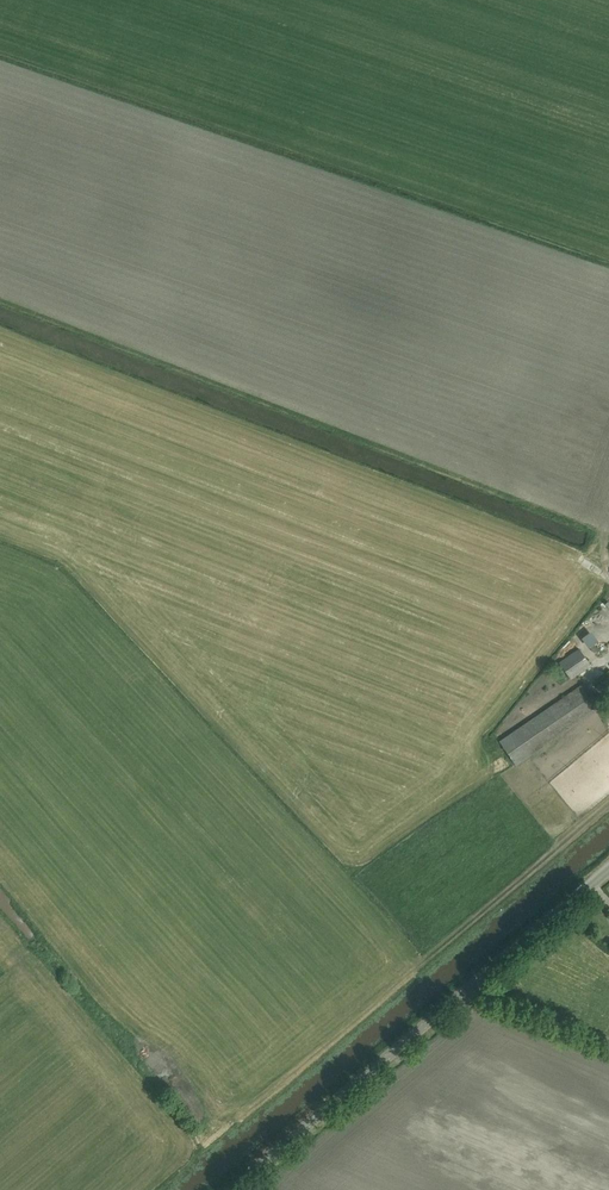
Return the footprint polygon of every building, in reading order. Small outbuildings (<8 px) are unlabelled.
[(592,666),(580,649),(561,663),(572,679),(592,666)] [(596,664),(606,659),(604,653),(593,659),(596,664)] [(602,708),(585,683),(501,741),(518,766),(602,708)]
